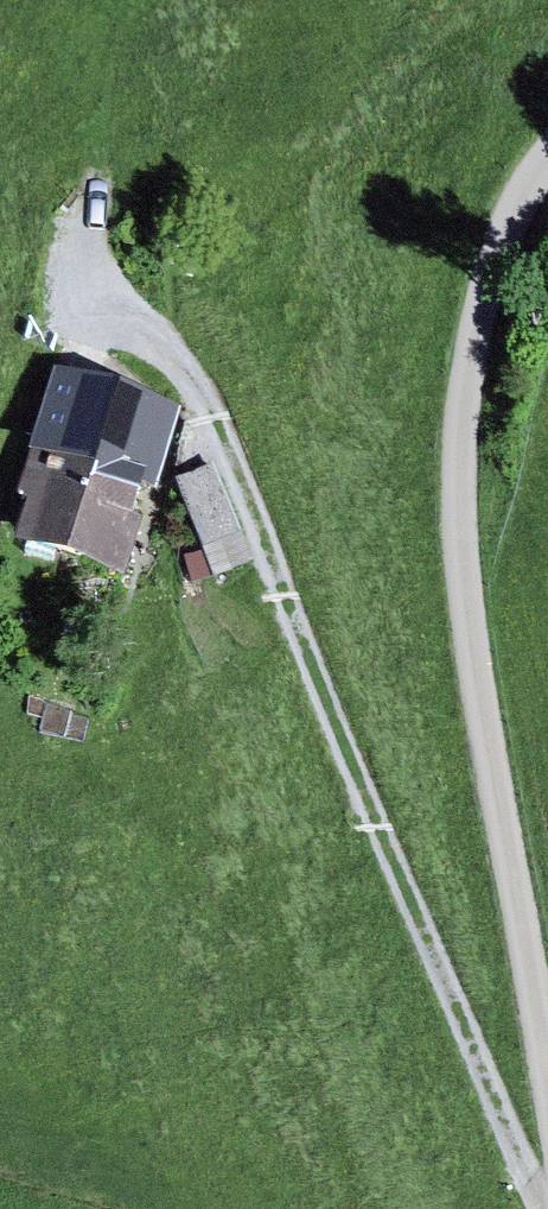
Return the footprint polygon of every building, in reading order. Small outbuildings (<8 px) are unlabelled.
[(178,419),(57,387),(14,548),(135,580),(178,419)]
